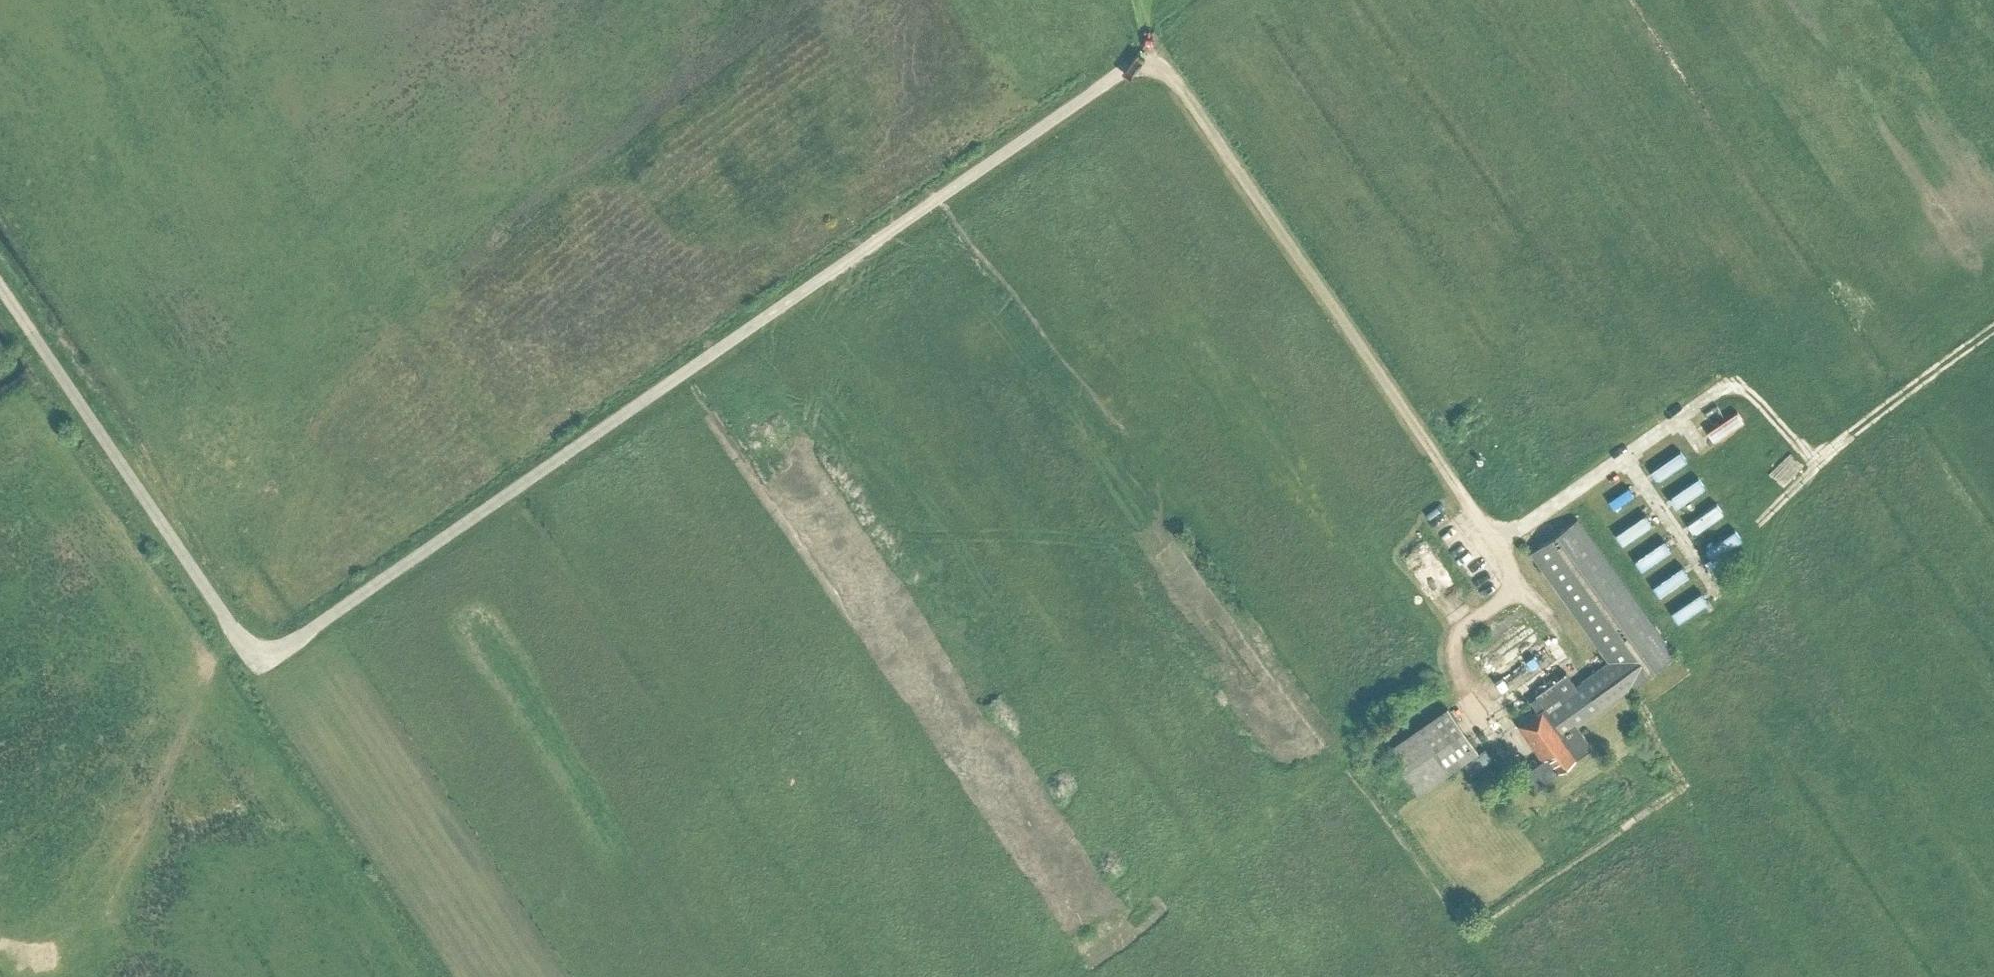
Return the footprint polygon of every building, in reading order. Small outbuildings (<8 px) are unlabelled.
[(1706,429),(1713,439),(1744,419),(1737,409),(1706,429)] [(1680,448),(1650,469),(1657,479),(1687,459),(1680,448)] [(1668,495),(1675,505),(1705,485),(1698,475),(1668,495)] [(1628,485),(1608,498),(1613,507),(1634,493),(1628,485)] [(1716,501),(1686,521),(1693,532),(1723,511),(1716,501)] [(1652,522),(1645,512),(1615,532),(1622,542),(1652,522)] [(1595,670),(1613,697),(1675,653),(1580,517),(1534,549),(1609,660),(1595,670)] [(1742,537),(1735,527),(1705,548),(1712,558),(1726,548),(1742,537)] [(1671,548),(1664,537),(1634,558),(1641,568),(1671,548)] [(1689,574),(1682,563),(1652,584),(1659,594),(1689,574)] [(1701,590),(1671,609),(1677,620),(1708,600),(1701,590)] [(1532,691),(1534,693),(1527,698),(1536,710),(1574,684),(1564,669),(1532,691)] [(1613,697),(1595,670),(1574,684),(1536,710),(1518,722),(1541,756),(1526,766),(1536,781),(1591,743),(1577,722),(1613,697)] [(1477,749),(1447,707),(1446,705),(1386,747),(1417,791),(1477,749)]
